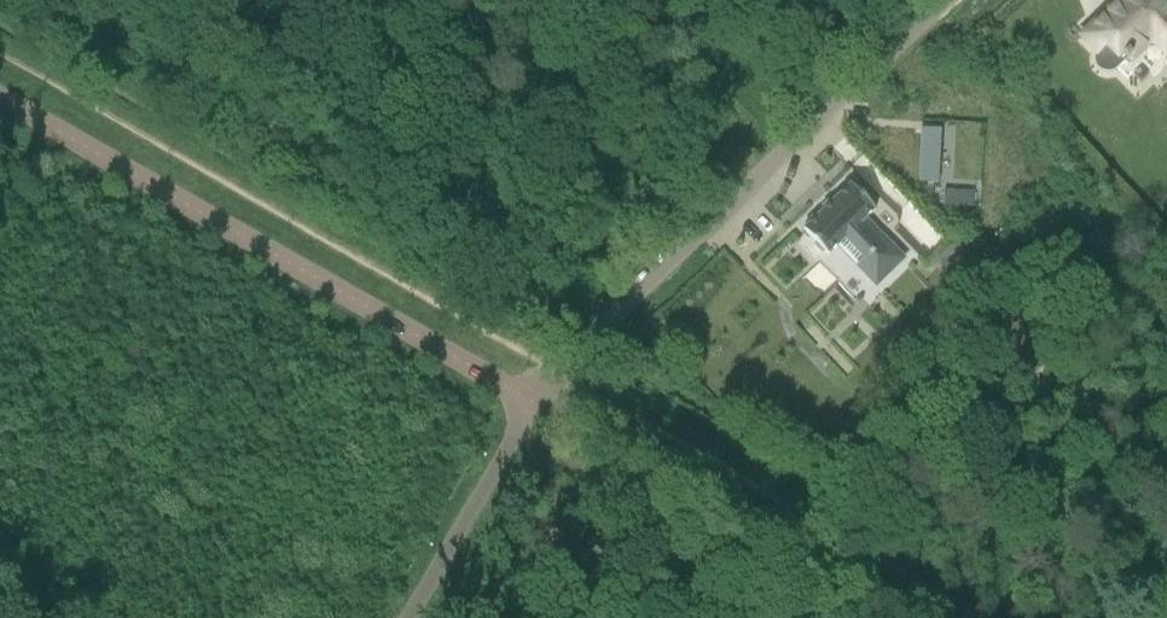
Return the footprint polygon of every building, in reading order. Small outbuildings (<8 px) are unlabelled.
[(1098,52),(1097,54),(1095,55),(1095,57),(1094,59),(1094,61),(1095,64),(1095,65),(1096,66),(1097,68),(1098,70),(1101,71),(1103,72),(1105,73),(1107,73),(1109,72),(1111,72),(1114,70),(1125,59),(1127,61),(1137,51),(1135,49),(1149,36),(1164,52),(1166,50),(1166,13),(1154,0),(1123,0),(1118,4),(1120,6),(1107,20),(1105,18),(1084,38),(1098,52)] [(920,130),(918,183),(937,184),(940,131),(920,130)] [(875,212),(850,186),(849,187),(816,219),(813,216),(804,224),(807,227),(803,231),(816,245),(813,247),(821,256),(824,253),(827,257),(848,237),(866,257),(856,267),(875,286),(902,260),(865,222),(875,212)] [(959,192),(958,207),(972,208),(973,193),(959,192)] [(620,247),(626,253),(633,246),(628,241),(620,247)] [(953,244),(941,256),(953,269),(965,257),(953,244)]
